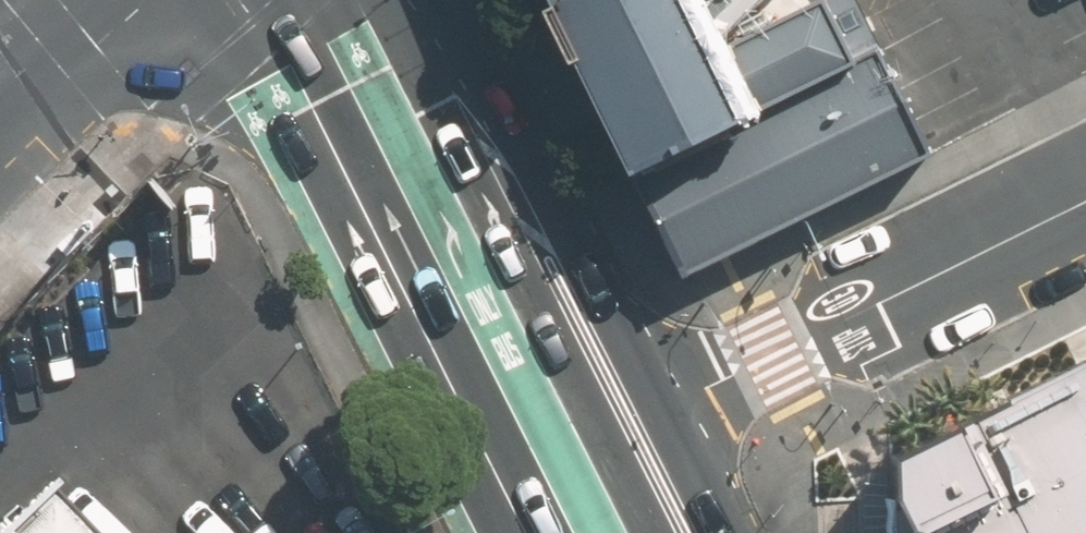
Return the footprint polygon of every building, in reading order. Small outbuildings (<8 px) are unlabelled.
[(554,24),(607,0),(542,0),(554,24)] [(554,24),(636,187),(759,126),(882,64),(857,0),(787,0),(720,52),(697,0),(607,0),(554,24)] [(787,0),(697,0),(720,52),(787,0)] [(922,143),(882,64),(759,126),(636,187),(684,282),(930,159),(922,143)] [(839,449),(859,492),(865,532),(1085,532),(1085,331),(839,449)] [(59,480),(3,532),(110,532),(59,480)] [(315,520),(301,532),(328,532),(315,520)]
